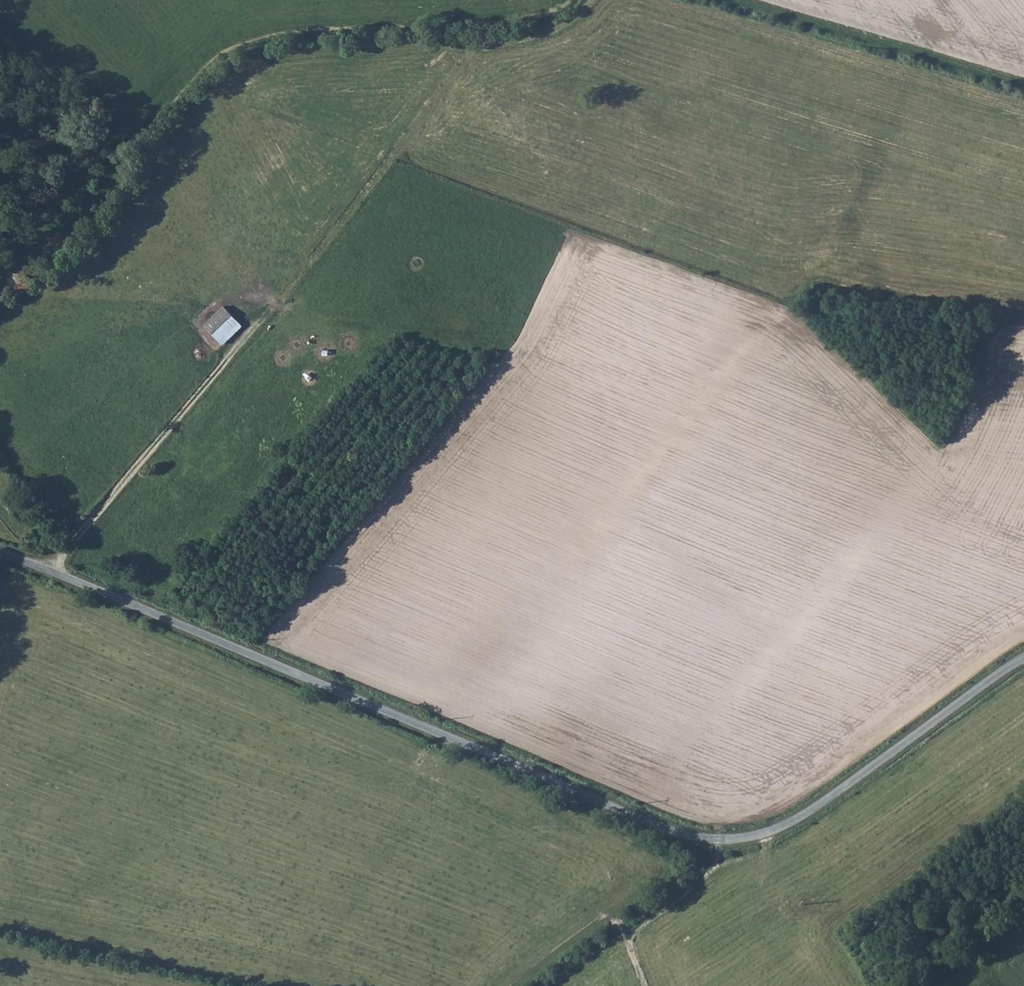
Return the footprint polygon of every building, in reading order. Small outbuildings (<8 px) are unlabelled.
[(226,307),(206,327),(224,345),(244,325),(226,307)]
